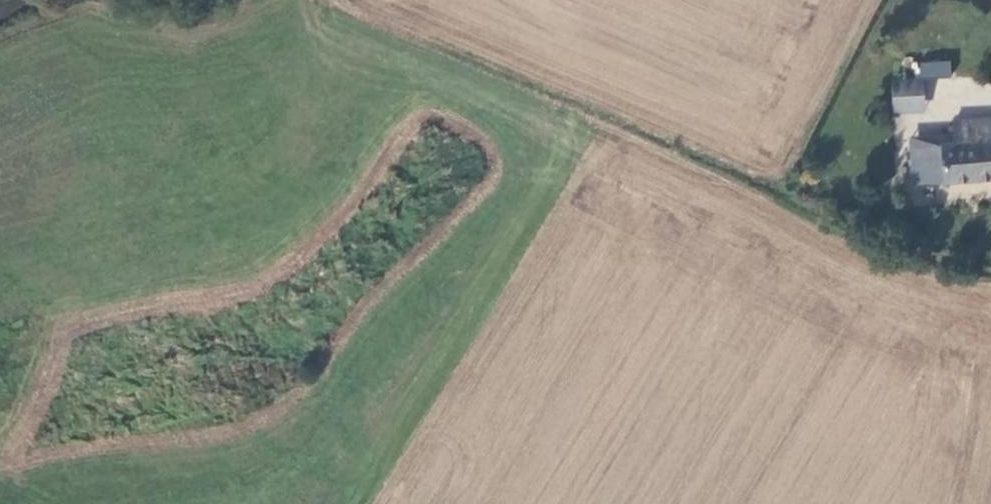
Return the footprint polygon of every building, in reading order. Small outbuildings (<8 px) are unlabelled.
[(932,53),(931,70),(961,72),(963,56),(932,53)] [(933,71),(903,69),(901,99),(931,101),(933,71)] [(960,114),(959,124),(960,137),(951,136),(951,172),(953,172),(990,170),(990,113),(960,114)] [(913,126),(915,137),(951,136),(960,137),(959,124),(913,126)] [(951,136),(915,137),(916,173),(951,172),(951,136)]
